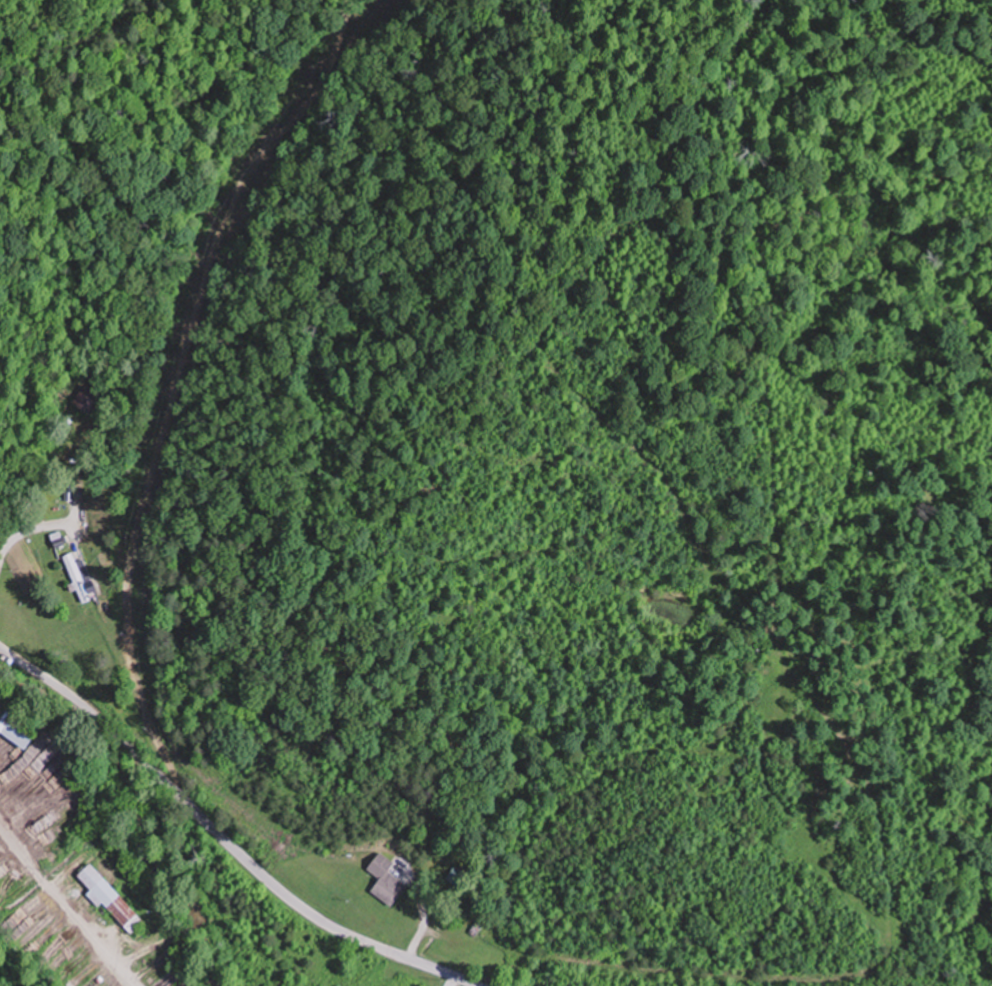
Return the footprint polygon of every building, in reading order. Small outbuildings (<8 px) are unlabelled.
[(101,399),(80,385),(69,402),(90,415),(101,399)] [(92,599),(74,552),(64,556),(83,603),(92,599)] [(43,728),(0,698),(0,729),(29,749),(43,728)] [(394,907),(409,886),(390,872),(396,863),(382,853),(370,870),(383,880),(374,892),(394,907)] [(79,875),(93,890),(89,894),(101,906),(105,902),(132,932),(145,920),(93,863),(79,875)]
